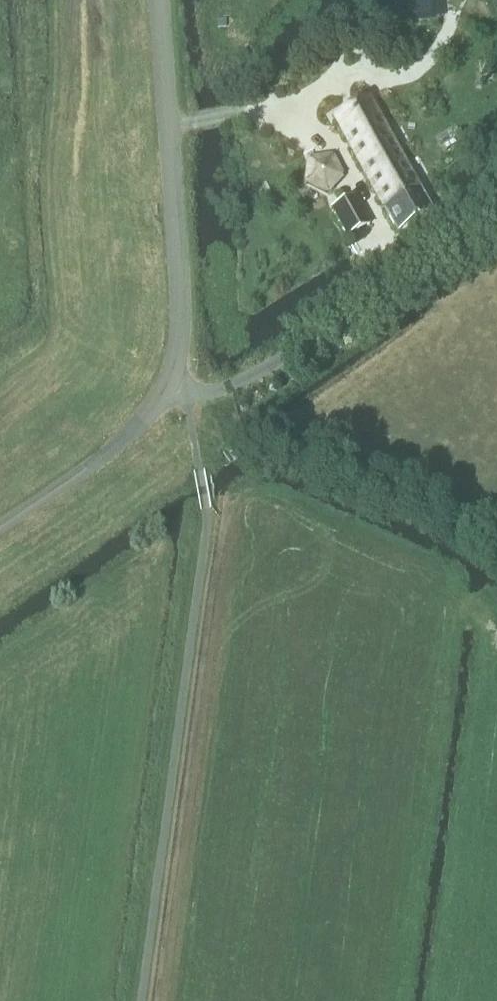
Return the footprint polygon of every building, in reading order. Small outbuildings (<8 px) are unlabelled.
[(399,233),(434,214),(369,99),(335,118),(399,233)] [(328,193),(343,178),(334,156),(308,159),(305,184),(328,193)] [(347,239),(370,227),(354,198),(332,210),(347,239)]
